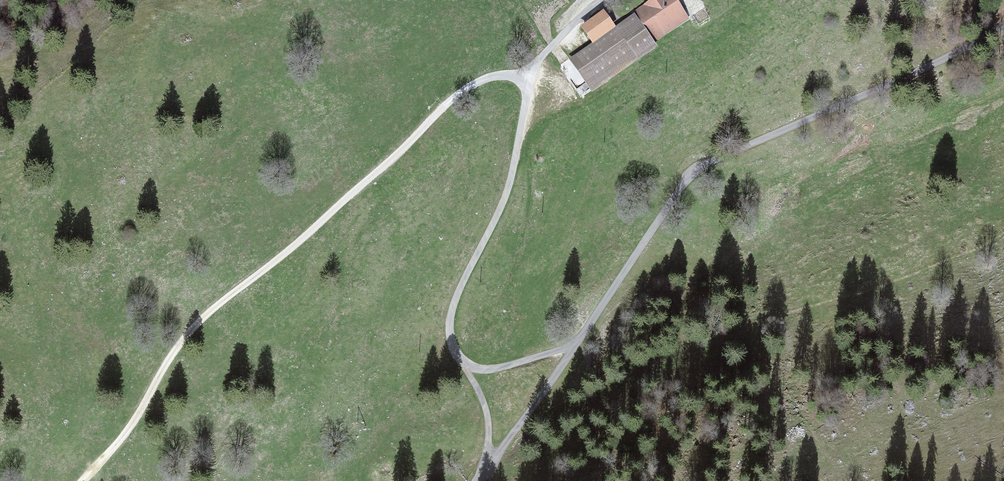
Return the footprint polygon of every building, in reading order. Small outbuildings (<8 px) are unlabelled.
[(658,46),(654,40),(690,18),(679,0),(658,0),(635,15),(637,17),(573,59),(594,88),(658,46)] [(587,26),(596,40),(615,26),(606,13),(587,26)]
